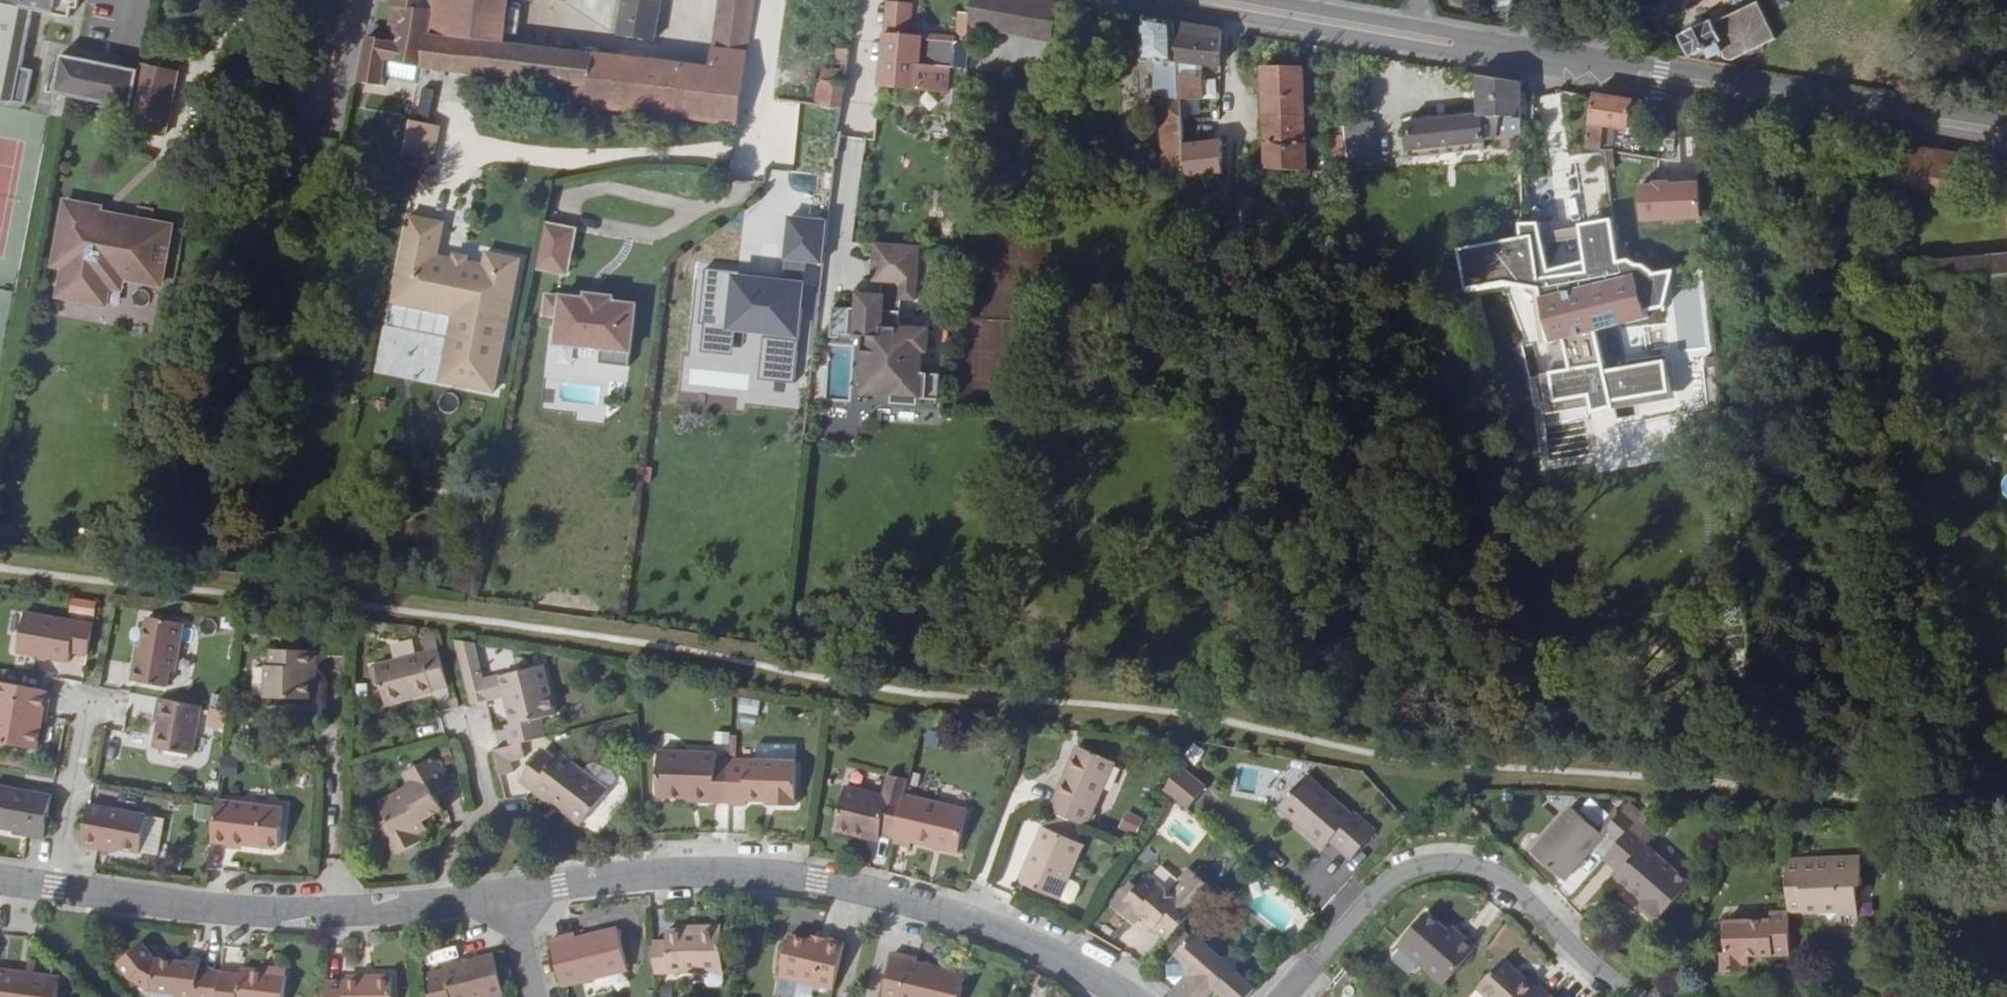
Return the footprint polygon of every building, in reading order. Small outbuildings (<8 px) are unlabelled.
[(25,105),(32,70),(21,67),(32,9),(70,17),(73,0),(0,0),(0,99),(25,105)] [(390,5),(402,8),(396,43),(388,41),(386,57),(386,61),(421,69),(427,36),(432,10),(434,0),(391,0),(390,5)] [(432,10),(427,36),(504,45),(511,0),(434,0),(432,10)] [(618,34),(654,41),(662,0),(624,0),(618,34)] [(1045,0),(971,0),(970,13),(969,29),(1051,42),(1060,3),(1045,0)] [(901,3),(887,3),(881,54),(921,57),(921,64),(945,67),(966,68),(968,47),(954,46),(955,41),(923,38),(923,36),(911,35),(915,6),(901,5),(901,3)] [(1720,21),(1690,35),(1678,40),(1687,61),(1717,46),(1725,43),(1729,51),(1761,37),(1749,9),(1733,17),(1732,15),(1720,21)] [(970,13),(957,12),(957,33),(963,33),(963,38),(968,38),(969,29),(970,13)] [(1687,28),(1690,35),(1720,21),(1717,13),(1687,28)] [(1176,22),(1145,17),(1143,61),(1162,62),(1161,70),(1177,72),(1177,62),(1176,22)] [(1222,30),(1176,22),(1177,62),(1220,67),(1222,30)] [(709,68),(504,45),(500,77),(562,85),(560,102),(738,125),(743,95),(749,53),(744,53),(746,38),(714,34),(712,49),(709,68)] [(388,41),(366,36),(363,54),(386,57),(388,41)] [(504,45),(427,36),(421,69),(500,77),(504,45)] [(1725,43),(1717,46),(1726,65),(1734,62),(1729,51),(1725,43)] [(849,49),(836,47),(833,69),(847,71),(849,49)] [(139,69),(61,54),(53,93),(132,109),(139,69)] [(386,57),(363,54),(357,82),(383,85),(386,61),(386,57)] [(921,57),(881,54),(879,70),(872,132),(895,133),(917,133),(918,108),(919,92),(921,64),(921,57)] [(178,71),(144,64),(133,114),(129,129),(163,137),(178,71)] [(945,67),(921,64),(919,92),(943,94),(945,67)] [(1305,67),(1262,67),(1266,169),(1309,170),(1305,67)] [(1202,75),(1178,75),(1178,79),(1180,99),(1204,98),(1202,75)] [(1521,82),(1476,75),(1478,115),(1407,122),(1409,156),(1456,151),(1485,148),(1482,116),(1522,118),(1521,82)] [(1169,100),(1158,101),(1163,174),(1187,172),(1186,159),(1180,99),(1178,79),(1168,80),(1169,100)] [(846,83),(820,80),(817,104),(844,108),(846,83)] [(1632,98),(1591,92),(1586,125),(1627,131),(1632,98)] [(439,133),(446,99),(416,93),(409,127),(439,133)] [(1212,156),(1186,159),(1187,172),(1187,178),(1224,173),(1222,155),(1222,137),(1212,136),(1212,156)] [(1980,156),(1891,141),(1885,187),(1973,201),(1980,156)] [(1485,148),(1456,151),(1458,165),(1486,162),(1485,148)] [(1695,181),(1634,183),(1636,222),(1698,219),(1695,181)] [(449,197),(415,189),(397,275),(463,289),(450,355),(499,365),(526,233),(491,226),(489,238),(443,228),(449,197)] [(98,212),(64,206),(55,258),(65,260),(63,271),(58,300),(104,308),(107,291),(119,292),(122,278),(136,281),(135,284),(159,288),(169,230),(112,220),(110,229),(96,227),(98,212)] [(1530,235),(1455,248),(1462,293),(1505,290),(1526,341),(1520,345),(1530,379),(1538,378),(1545,414),(1588,407),(1589,414),(1612,408),(1611,402),(1667,394),(1663,360),(1604,368),(1595,332),(1645,320),(1643,312),(1663,308),(1672,268),(1652,270),(1641,262),(1635,263),(1626,257),(1616,259),(1610,217),(1580,222),(1586,272),(1537,276),(1530,235)] [(1537,220),(1515,221),(1522,277),(1537,276),(1586,272),(1584,260),(1546,270),(1537,220)] [(580,233),(546,226),(537,270),(571,277),(580,233)] [(917,302),(920,244),(871,242),(869,280),(886,280),(886,292),(851,291),(851,309),(830,309),(829,332),(855,333),(852,398),(922,401),(925,325),(896,324),(897,301),(917,302)] [(1871,267),(1874,293),(1887,290),(1896,289),(1898,304),(1923,302),(2006,292),(2006,254),(1995,255),(1960,258),(1919,264),(1895,266),(1871,267)] [(952,256),(928,255),(925,295),(949,296),(952,256)] [(63,271),(65,260),(55,258),(53,270),(63,271)] [(450,355),(463,289),(458,288),(445,354),(450,355)] [(1896,289),(1887,290),(1889,305),(1898,304),(1896,289)] [(949,296),(925,295),(924,308),(948,309),(949,296)] [(603,306),(615,309),(616,302),(586,296),(584,303),(587,303),(587,306),(602,309),(603,306)] [(548,297),(544,316),(559,319),(554,345),(598,354),(595,369),(625,375),(637,313),(615,309),(603,306),(602,309),(587,306),(587,303),(584,303),(563,298),(563,299),(548,297)] [(936,398),(937,373),(923,372),(922,398),(936,398)] [(93,616),(95,601),(70,597),(68,612),(93,616)] [(94,625),(25,612),(17,653),(69,663),(71,653),(88,656),(94,625)] [(184,623),(148,617),(143,646),(142,653),(135,652),(131,681),(168,688),(170,672),(175,673),(184,623)] [(428,653),(370,667),(373,684),(380,682),(385,704),(434,691),(434,690),(449,687),(437,638),(423,636),(428,653)] [(476,643),(456,640),(472,704),(486,701),(490,700),(485,679),(476,643)] [(317,650),(271,649),(271,665),(265,665),(264,698),(310,699),(310,682),(310,669),(316,669),(317,650)] [(544,665),(500,676),(505,696),(512,724),(505,726),(510,746),(546,737),(541,719),(556,715),(544,665)] [(500,676),(485,679),(490,700),(505,696),(500,676)] [(0,682),(0,744),(38,751),(43,718),(41,717),(42,708),(45,709),(47,699),(41,689),(0,682)] [(201,706),(160,698),(156,717),(159,717),(158,723),(153,748),(193,755),(201,706)] [(740,698),(738,713),(757,714),(759,700),(740,698)] [(205,727),(222,729),(224,710),(207,708),(205,727)] [(1078,746),(1064,778),(1067,779),(1081,747),(1078,746)] [(1115,762),(1081,747),(1067,779),(1064,778),(1050,810),(1087,826),(1115,762)] [(556,759),(544,749),(519,780),(533,790),(534,789),(562,810),(582,825),(609,789),(617,779),(613,770),(594,763),(587,765),(583,771),(560,753),(556,759)] [(717,753),(660,751),(658,798),(688,798),(693,799),(693,801),(730,803),(731,760),(717,760),(717,753)] [(433,758),(404,774),(411,786),(378,804),(387,820),(380,824),(397,856),(421,842),(418,836),(413,827),(424,821),(444,809),(437,797),(450,788),(433,758)] [(797,762),(731,759),(731,760),(730,803),(730,805),(746,806),(747,799),(766,800),(766,806),(796,806),(797,762)] [(1186,807),(1202,787),(1178,768),(1165,790),(1186,807)] [(1353,816),(1308,775),(1279,808),(1301,828),(1304,824),(1310,829),(1307,833),(1325,848),(1330,842),(1352,859),(1376,831),(1355,813),(1353,816)] [(0,786),(0,828),(28,833),(28,836),(44,839),(52,796),(0,786)] [(889,797),(845,786),(835,830),(867,838),(868,833),(880,836),(881,832),(896,836),(904,800),(889,797)] [(968,810),(905,795),(904,800),(896,836),(894,843),(911,847),(912,842),(959,853),(968,810)] [(284,808),(217,800),(216,806),(212,841),(279,849),(284,808)] [(1642,815),(1629,804),(1604,831),(1607,834),(1617,844),(1642,815)] [(147,816),(89,805),(82,846),(98,849),(98,846),(117,849),(140,853),(147,816)] [(1605,836),(1572,807),(1532,853),(1566,882),(1594,849),(1605,836)] [(1118,826),(1135,835),(1144,819),(1126,810),(1118,826)] [(1660,831),(1642,815),(1617,844),(1604,859),(1620,873),(1616,878),(1643,901),(1641,904),(1658,920),(1660,918),(1661,918),(1691,883),(1648,846),(1660,831)] [(165,819),(147,816),(140,853),(158,856),(165,819)] [(424,821),(413,827),(418,836),(429,830),(424,821)] [(1304,824),(1301,828),(1307,833),(1310,829),(1304,824)] [(1084,845),(1043,826),(1036,842),(1040,844),(1035,855),(1031,853),(1019,882),(1059,900),(1084,845)] [(1617,844),(1607,834),(1605,836),(1594,849),(1604,859),(1617,844)] [(1040,844),(1036,842),(1031,853),(1035,855),(1040,844)] [(1861,857),(1786,860),(1788,912),(1788,914),(1837,911),(1837,915),(1859,915),(1858,885),(1862,885),(1861,857)] [(1189,867),(1179,879),(1184,883),(1194,872),(1189,867)] [(1214,889),(1194,872),(1184,883),(1173,894),(1149,874),(1137,887),(1132,882),(1113,905),(1134,924),(1141,916),(1169,940),(1214,889)] [(1449,930),(1427,911),(1397,946),(1444,987),(1476,948),(1463,936),(1460,940),(1449,930)] [(1771,920),(1724,921),(1725,953),(1720,953),(1721,971),(1743,972),(1742,965),(1748,965),(1747,955),(1790,955),(1788,914),(1788,912),(1771,913),(1771,920)] [(668,941),(653,941),(655,973),(706,971),(724,971),(721,925),(700,925),(700,928),(684,929),(668,929),(668,941)] [(1452,926),(1449,930),(1460,940),(1463,936),(1452,926)] [(567,935),(550,940),(562,986),(628,970),(617,928),(576,938),(568,939),(567,935)] [(1194,933),(1175,956),(1166,965),(1166,977),(1176,986),(1171,991),(1178,996),(1209,996),(1215,990),(1223,996),(1248,996),(1257,988),(1237,970),(1230,971),(1226,976),(1220,971),(1221,957),(1194,933)] [(812,939),(790,934),(780,977),(834,989),(845,942),(828,938),(827,943),(812,939)] [(821,936),(814,934),(812,939),(827,943),(828,938),(821,936)] [(132,979),(151,991),(155,958),(142,943),(119,964),(132,979)] [(893,953),(883,996),(960,996),(966,974),(917,962),(909,961),(909,957),(893,953)] [(443,966),(444,969),(429,972),(433,992),(429,993),(430,996),(497,996),(504,995),(494,954),(478,957),(479,960),(465,963),(464,961),(443,966)] [(1239,957),(1221,957),(1220,971),(1226,976),(1230,971),(1237,970),(1239,957)] [(155,958),(151,991),(177,994),(177,996),(218,996),(221,973),(200,970),(200,965),(155,958)] [(1505,960),(1477,988),(1487,996),(1552,996),(1539,986),(1536,989),(1505,960)] [(287,969),(263,967),(263,973),(286,976),(287,969)] [(0,969),(0,975),(26,979),(26,973),(0,969)] [(221,973),(218,996),(284,996),(286,976),(263,973),(240,969),(240,975),(221,973)] [(724,971),(706,971),(706,978),(706,983),(710,987),(715,987),(720,986),(724,982),(724,971)] [(0,975),(0,996),(58,996),(61,978),(26,973),(26,979),(0,975)] [(327,981),(327,996),(392,996),(392,976),(347,976),(347,981),(327,981)]
